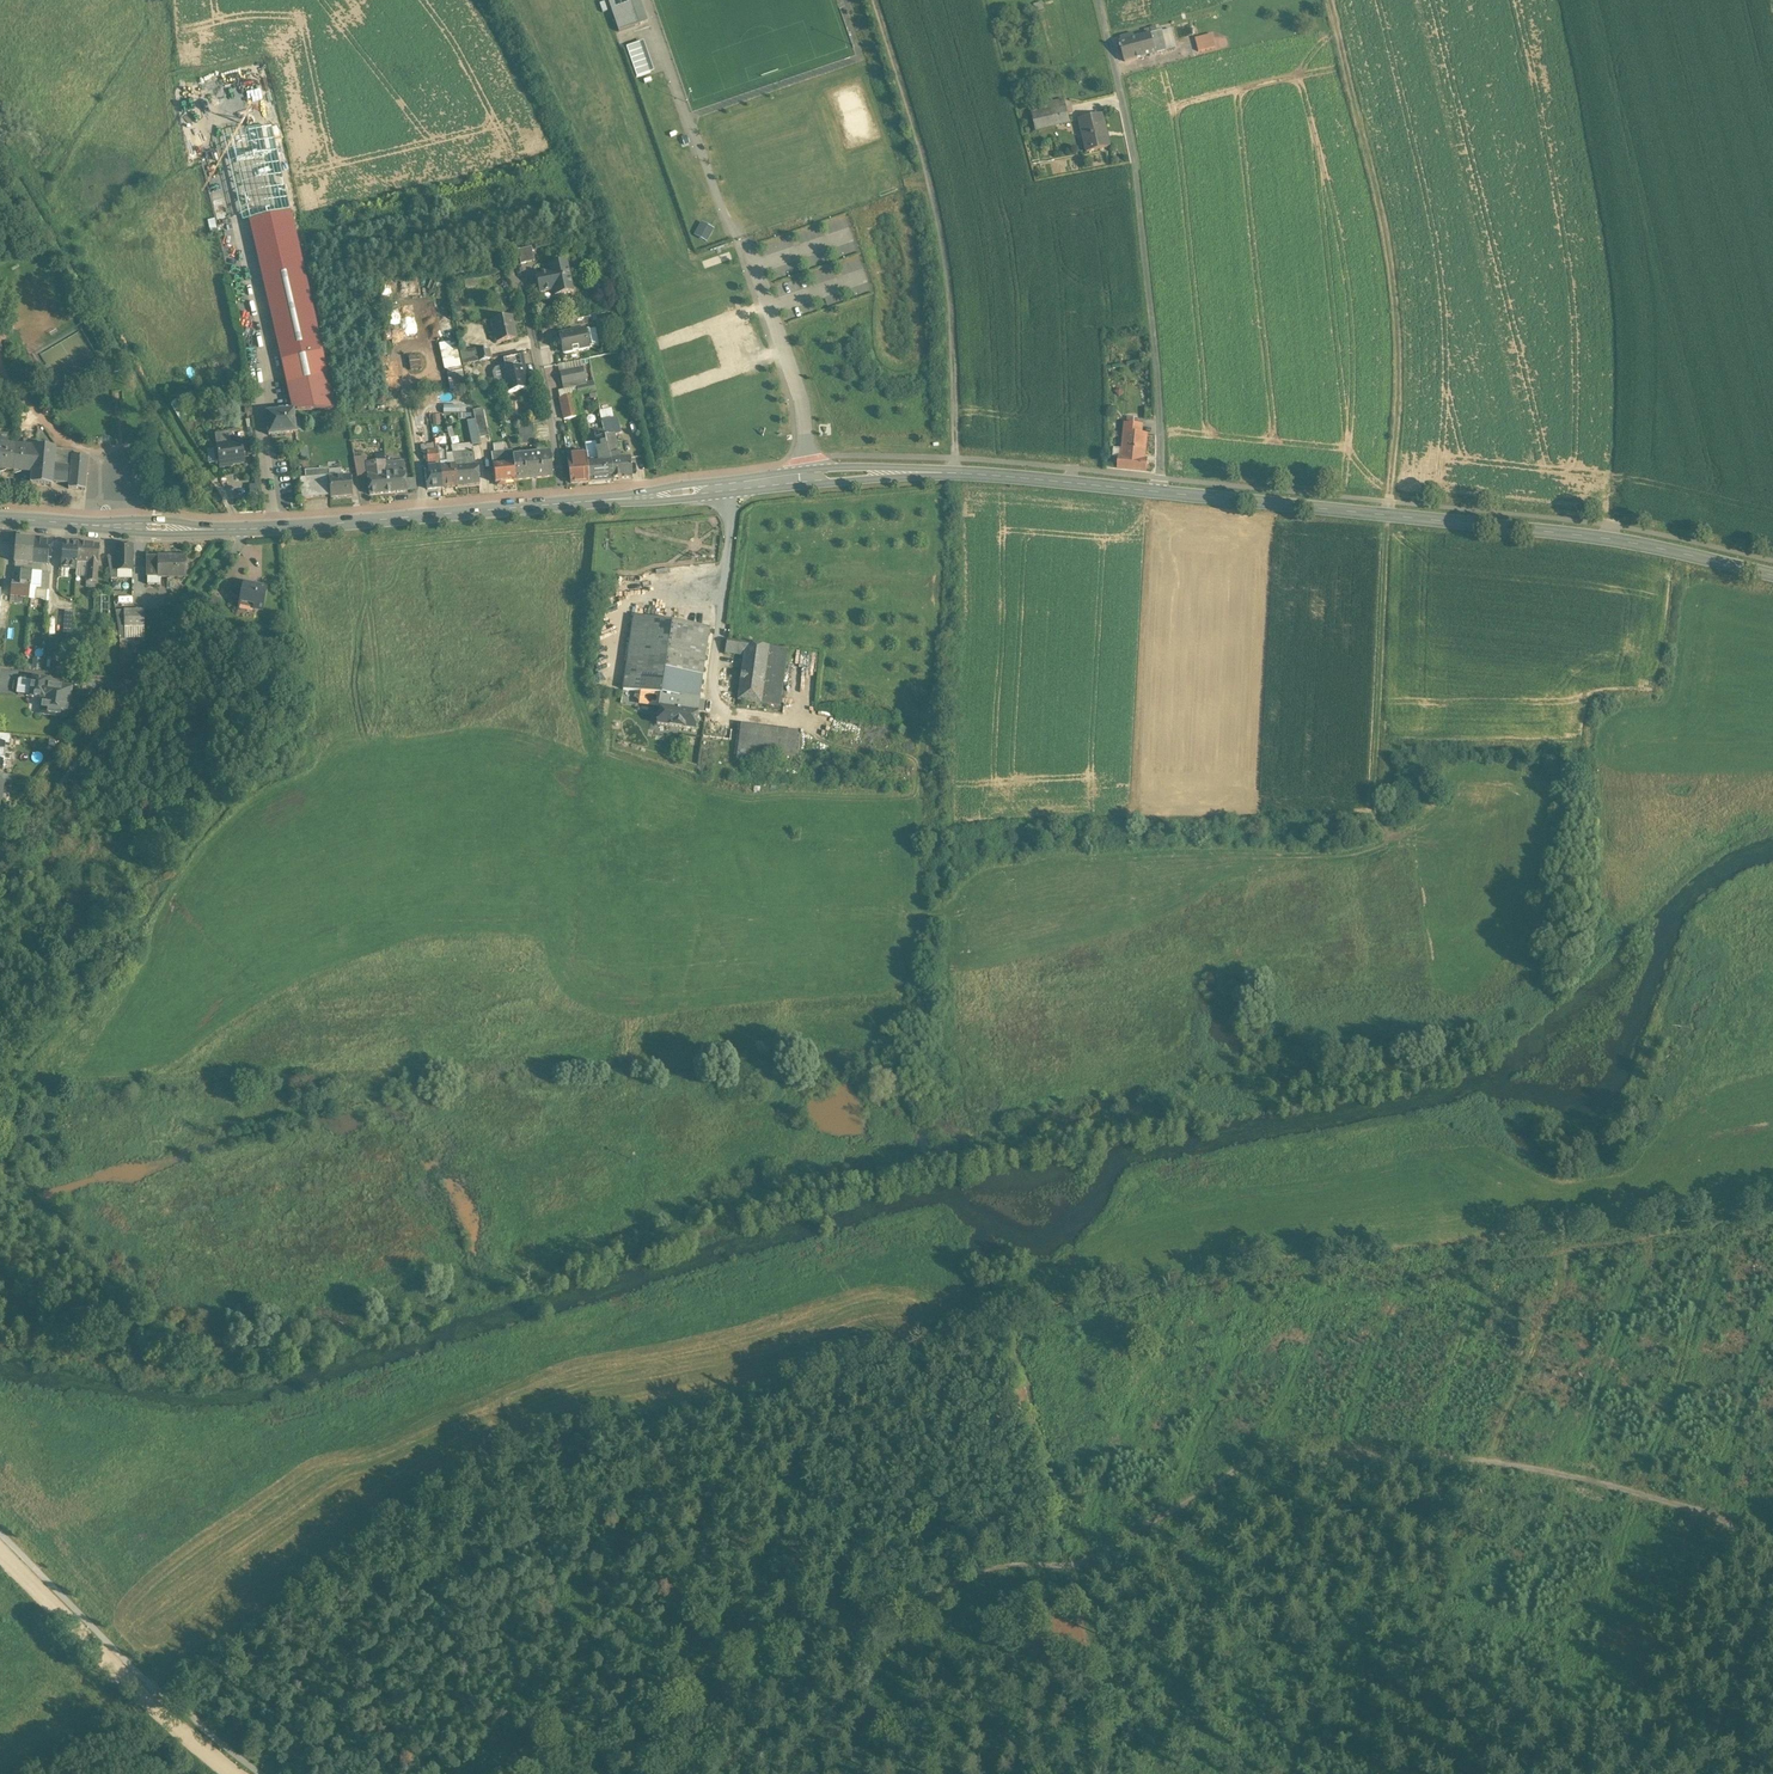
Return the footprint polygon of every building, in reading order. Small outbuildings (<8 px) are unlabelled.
[(619,32),(640,25),(631,0),(607,0),(619,32)] [(1163,33),(1168,51),(1177,49),(1172,30),(1163,33)] [(1134,35),(1120,38),(1121,42),(1120,43),(1125,63),(1157,54),(1168,51),(1163,33),(1163,32),(1135,39),(1134,35)] [(1210,37),(1196,40),(1199,53),(1213,49),(1210,37)] [(626,46),(636,76),(654,70),(644,40),(626,46)] [(1050,104),(1031,108),(1033,116),(1067,108),(1065,101),(1050,104)] [(1067,108),(1033,116),(1036,131),(1070,123),(1067,108)] [(1102,115),(1083,120),(1086,137),(1083,137),(1087,153),(1111,148),(1108,137),(1107,137),(1102,115)] [(291,212),(265,218),(275,265),(260,268),(281,362),(302,358),(307,381),(313,379),(328,376),(312,305),(317,304),(314,290),(309,291),(291,212)] [(829,218),(831,229),(850,226),(848,214),(829,218)] [(275,265),(265,218),(249,222),(260,268),(275,265)] [(700,220),(693,234),(707,241),(714,227),(700,220)] [(532,248),(517,251),(521,265),(535,262),(532,248)] [(515,254),(507,256),(510,267),(517,265),(515,254)] [(844,258),(845,271),(863,269),(861,256),(844,258)] [(567,262),(548,266),(554,291),(555,297),(574,293),(567,262)] [(554,291),(550,272),(536,275),(540,294),(554,291)] [(511,316),(492,321),(497,343),(516,339),(511,316)] [(586,329),(559,334),(563,354),(590,349),(589,347),(598,345),(595,329),(586,331),(586,329)] [(489,348),(477,351),(480,362),(491,359),(489,348)] [(477,350),(460,353),(463,366),(480,362),(477,351),(477,350)] [(522,353),(500,357),(502,367),(502,368),(509,366),(510,370),(522,367),(524,367),(522,353)] [(409,357),(410,370),(424,369),(423,356),(409,357)] [(522,367),(510,370),(509,366),(502,368),(502,367),(496,369),(493,373),(495,385),(505,382),(508,394),(527,390),(522,367)] [(583,368),(561,373),(564,390),(578,388),(586,386),(583,368)] [(307,381),(275,388),(275,385),(264,386),(266,414),(293,411),(294,417),(317,417),(317,415),(316,410),(313,379),(307,381)] [(586,386),(578,388),(579,394),(590,392),(591,398),(597,397),(594,384),(586,386)] [(495,385),(488,387),(491,400),(497,398),(495,385)] [(578,388),(558,392),(560,399),(574,396),(579,394),(578,388)] [(574,396),(560,399),(564,420),(578,417),(574,396)] [(338,415),(338,405),(332,405),(332,410),(316,410),(317,415),(338,415)] [(489,437),(483,409),(473,411),(476,424),(477,431),(478,431),(479,439),(489,437)] [(293,411),(266,414),(268,436),(295,433),(294,417),(293,411)] [(473,412),(457,414),(458,420),(473,418),(473,412)] [(616,420),(602,423),(603,432),(605,437),(614,435),(615,436),(619,435),(616,420)] [(390,422),(391,434),(404,433),(404,421),(390,422)] [(532,423),(518,424),(520,446),(534,445),(532,423)] [(476,424),(468,425),(470,433),(477,431),(476,424)] [(1141,426),(1127,424),(1126,432),(1140,434),(1141,426)] [(470,433),(469,433),(472,447),(481,445),(479,439),(478,431),(477,431),(470,433)] [(603,432),(594,434),(600,461),(593,461),(587,462),(589,483),(614,480),(610,460),(605,437),(603,432)] [(1126,432),(1124,450),(1127,450),(1126,458),(1119,458),(1118,469),(1147,472),(1148,461),(1144,460),(1146,434),(1140,434),(1126,432)] [(229,433),(215,435),(217,447),(220,468),(233,466),(233,465),(244,463),(243,455),(248,454),(246,444),(242,445),(241,443),(231,445),(229,433)] [(614,435),(605,437),(610,460),(614,480),(621,480),(632,479),(630,459),(619,459),(615,436),(614,435)] [(0,436),(0,450),(0,446),(8,447),(9,436),(0,436)] [(445,441),(434,442),(434,445),(436,454),(446,453),(445,441)] [(434,445),(422,446),(423,454),(427,453),(427,455),(436,454),(434,445)] [(0,446),(0,450),(0,470),(14,472),(16,447),(8,447),(0,446)] [(35,449),(16,447),(14,472),(33,473),(35,449)] [(55,449),(35,448),(35,449),(33,473),(32,485),(51,486),(52,482),(67,483),(69,469),(53,467),(55,449)] [(512,452),(491,454),(495,484),(515,482),(515,481),(513,458),(512,452)] [(446,453),(436,454),(438,463),(440,463),(447,462),(447,456),(446,453)] [(85,489),(90,457),(73,454),(68,486),(85,489)] [(436,454),(427,455),(428,464),(438,463),(436,454)] [(453,454),(447,456),(447,462),(440,463),(440,466),(456,465),(453,454)] [(587,454),(567,456),(571,484),(589,483),(587,462),(587,454)] [(550,455),(513,458),(515,481),(553,477),(550,455)] [(366,457),(354,459),(357,477),(368,476),(366,463),(367,463),(366,457)] [(474,458),(459,460),(459,468),(474,466),(474,458)] [(385,464),(378,465),(378,462),(367,463),(366,463),(368,476),(370,495),(407,492),(406,480),(404,463),(386,465),(385,461),(384,461),(385,464)] [(440,466),(438,467),(443,488),(457,487),(456,468),(456,465),(440,466)] [(459,468),(456,468),(457,487),(479,485),(478,466),(474,466),(459,468)] [(438,467),(425,468),(427,490),(443,488),(438,467)] [(329,470),(310,471),(310,479),(329,477),(329,470)] [(329,478),(330,496),(331,499),(352,497),(350,476),(329,478)] [(305,479),(300,480),(302,499),(330,496),(329,478),(329,477),(310,479),(305,479)] [(415,479),(406,480),(407,492),(416,491),(415,479)] [(35,540),(17,538),(16,556),(19,556),(19,563),(33,564),(35,540)] [(53,541),(35,540),(33,564),(47,565),(48,558),(52,558),(53,541)] [(79,543),(64,542),(62,568),(77,570),(79,543)] [(100,545),(79,543),(77,570),(76,577),(87,577),(87,582),(97,582),(100,545)] [(132,546),(117,546),(117,558),(117,571),(118,571),(132,571),(132,546)] [(185,557),(147,557),(147,577),(169,577),(185,577),(185,557)] [(117,558),(108,558),(111,580),(118,580),(118,571),(117,571),(117,558)] [(47,565),(33,564),(32,573),(42,573),(47,574),(47,565)] [(32,573),(21,572),(20,583),(20,584),(31,585),(32,573)] [(31,585),(31,587),(36,588),(41,588),(42,573),(32,573),(31,585)] [(42,573),(41,588),(49,589),(50,574),(47,574),(42,573)] [(31,585),(20,584),(20,583),(12,583),(11,597),(29,599),(31,587),(31,585)] [(268,588),(244,583),(240,603),(255,606),(254,609),(264,611),(268,588)] [(49,589),(41,588),(36,588),(35,600),(48,601),(49,589)] [(35,606),(35,600),(29,599),(29,610),(37,611),(37,606),(35,606)] [(144,610),(124,611),(125,628),(144,628),(144,612),(144,611),(144,610)] [(124,611),(116,611),(118,628),(125,628),(124,611)] [(73,612),(65,612),(63,633),(72,634),(73,612)] [(157,612),(144,612),(144,628),(157,627),(157,612)] [(708,629),(634,618),(633,618),(623,690),(661,696),(699,701),(701,681),(709,629),(708,629)] [(745,643),(727,641),(725,654),(743,656),(745,643)] [(769,647),(745,643),(743,656),(737,701),(761,704),(769,647)] [(789,650),(769,647),(761,704),(781,707),(789,650)] [(71,689),(46,685),(47,681),(34,679),(33,682),(31,697),(43,699),(41,714),(67,718),(71,689)] [(16,694),(31,697),(33,682),(18,680),(16,694)] [(699,701),(661,696),(656,725),(695,731),(698,712),(697,711),(699,701)] [(799,734),(740,727),(738,749),(758,752),(796,757),(799,734)] [(5,744),(10,745),(11,736),(0,735),(0,744),(5,744)] [(758,752),(738,749),(736,761),(757,763),(758,752)]
